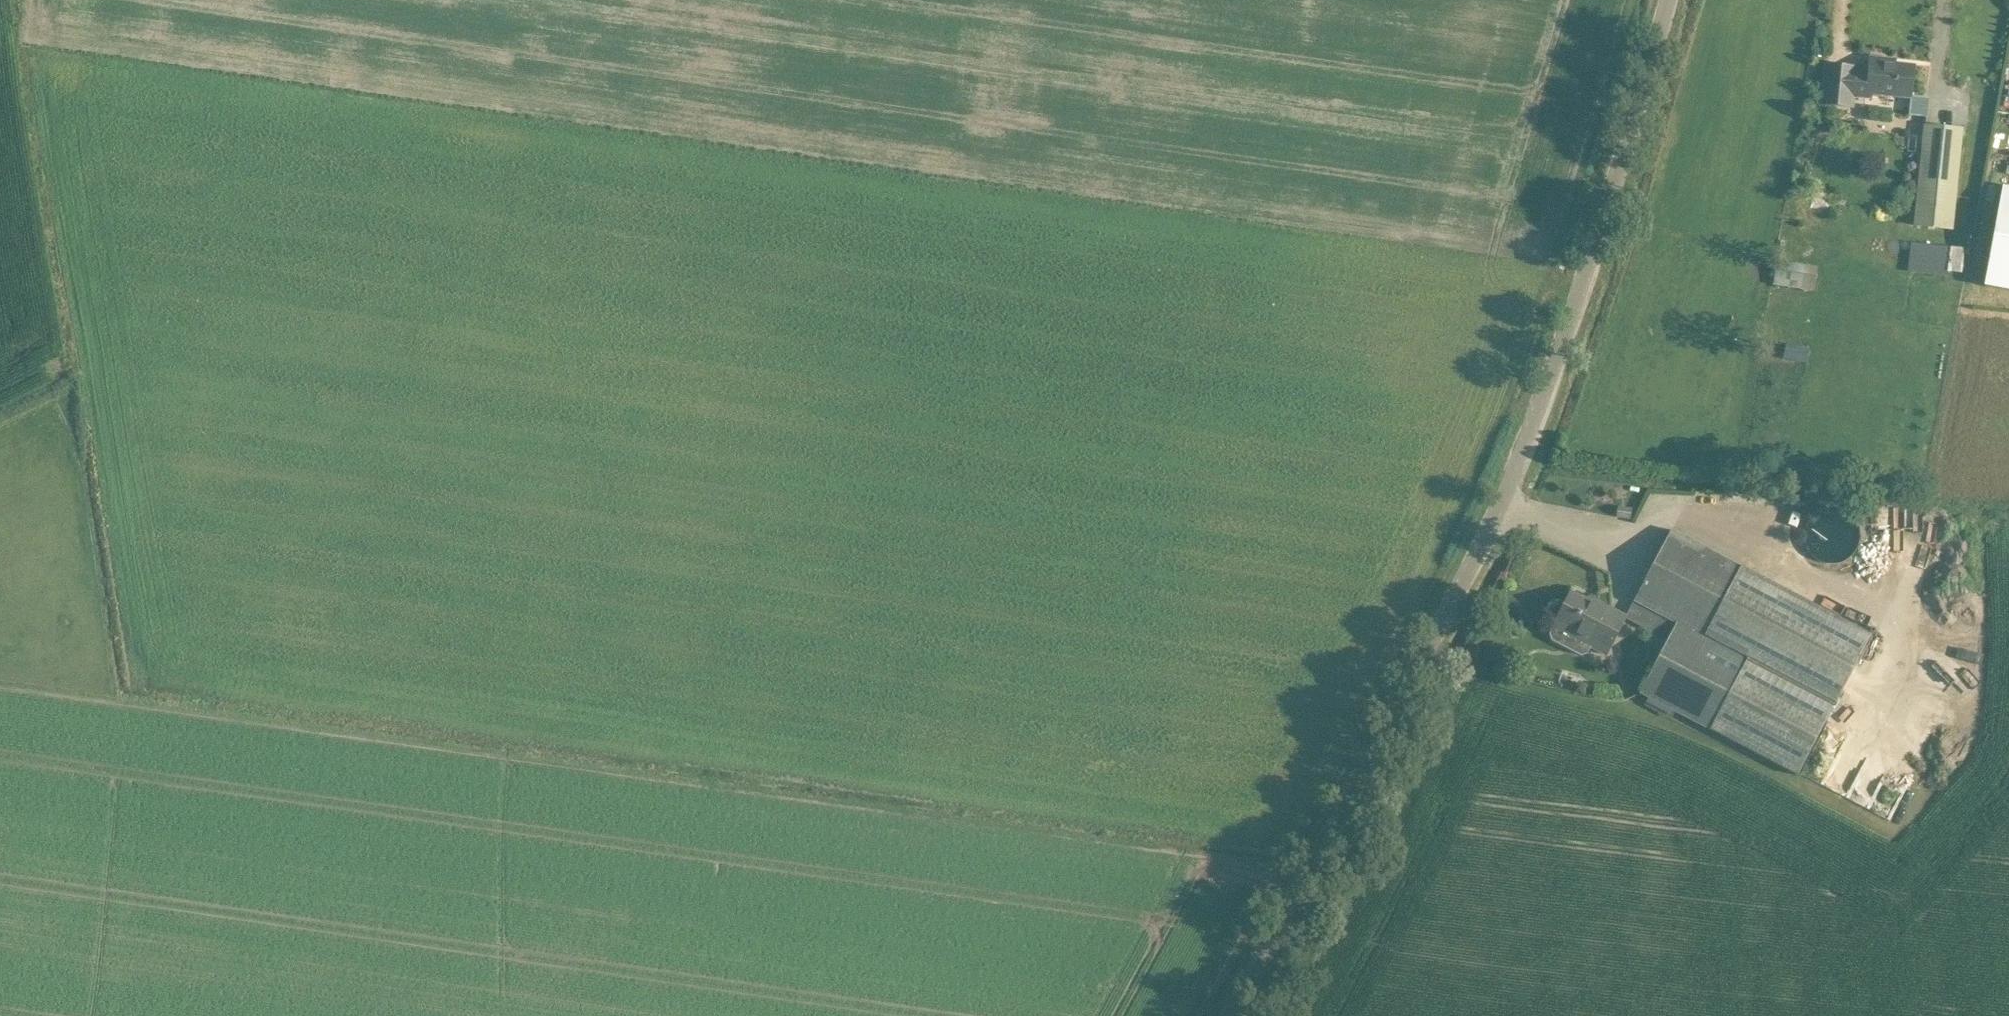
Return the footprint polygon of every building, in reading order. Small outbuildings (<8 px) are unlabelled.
[(1827,64),(1825,84),(1823,105),(1851,108),(1852,96),(1866,97),(1866,93),(1911,97),(1912,86),(1914,66),(1885,63),(1885,59),(1870,58),(1869,71),(1856,70),(1856,67),(1827,64)] [(1925,117),(1927,98),(1911,97),(1909,115),(1925,117)] [(1951,227),(1958,151),(1960,128),(1922,124),(1913,223),(1951,227)] [(2002,186),(1984,286),(2008,290),(2008,187),(2002,186)] [(1950,247),(1910,242),(1907,271),(1947,276),(1950,247)] [(1777,271),(1775,283),(1814,290),(1816,277),(1777,271)] [(1809,348),(1786,343),(1783,359),(1806,363),(1809,348)] [(1622,507),(1621,517),(1631,519),(1632,509),(1622,507)] [(1859,541),(1860,536),(1859,530),(1858,526),(1855,521),(1851,516),(1847,513),(1841,511),(1836,509),(1831,509),(1827,510),(1821,512),(1817,515),(1813,519),(1810,523),(1807,528),(1806,537),(1807,543),(1809,548),(1812,553),(1815,556),(1819,559),(1825,562),(1830,563),(1835,563),(1844,561),(1848,558),(1852,555),(1855,551),(1858,546),(1859,541)] [(1672,530),(1634,602),(1657,613),(1649,630),(1667,639),(1666,641),(1639,693),(1796,776),(1871,634),(1743,567),(1689,539),(1672,530)] [(1607,654),(1625,619),(1627,617),(1616,611),(1598,602),(1596,606),(1571,593),(1553,626),(1550,633),(1552,640),(1581,655),(1587,653),(1591,646),(1607,654)]
